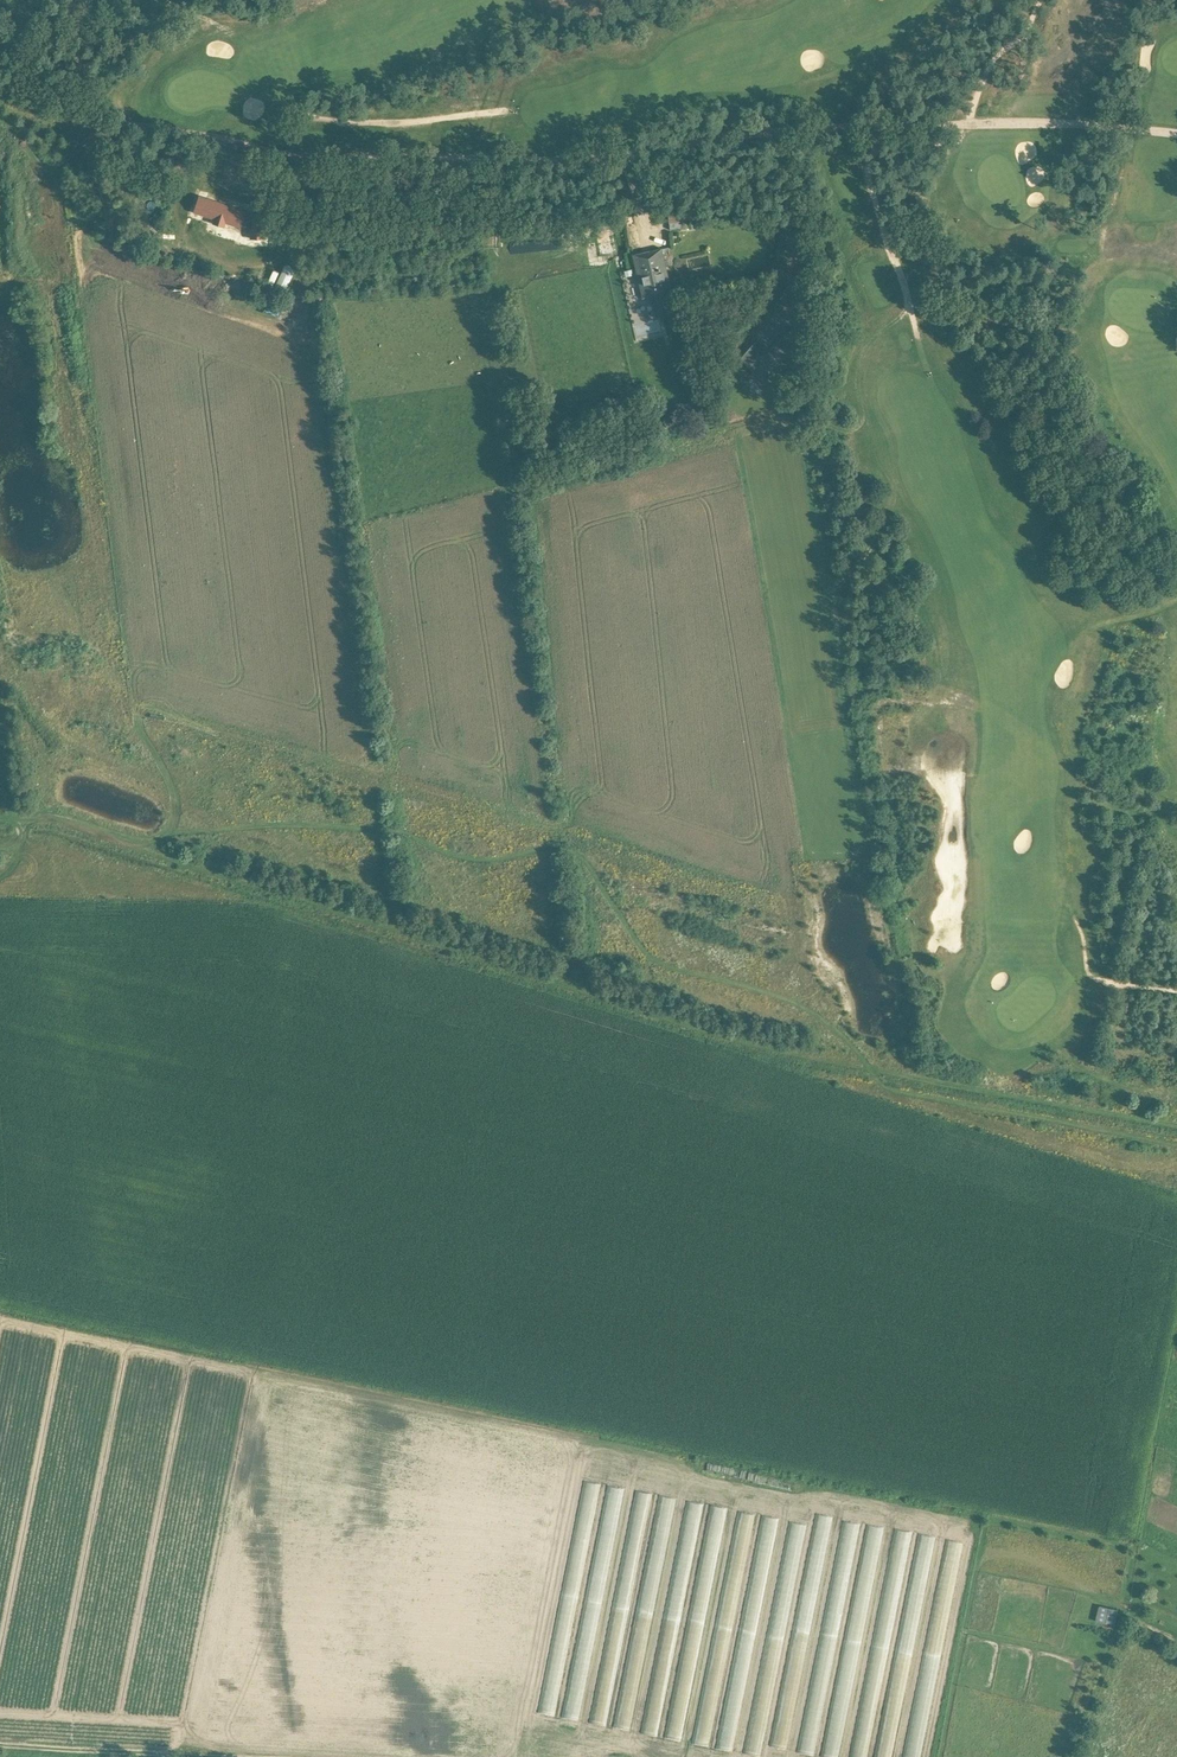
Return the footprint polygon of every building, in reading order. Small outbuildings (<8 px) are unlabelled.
[(138,206),(145,181),(137,179),(130,204),(138,206)] [(242,212),(203,198),(198,212),(213,218),(211,223),(220,226),(222,221),(237,226),(238,224),(248,228),(248,238),(260,238),(261,214),(249,214),(249,217),(241,214),(242,212)] [(669,212),(670,230),(683,229),(682,222),(691,221),(690,210),(669,212)] [(621,252),(615,228),(594,233),(600,256),(621,252)] [(634,260),(637,271),(643,298),(671,291),(664,261),(661,249),(651,251),(650,256),(634,260)] [(789,335),(798,343),(805,336),(795,328),(789,335)] [(751,369),(753,366),(765,377),(785,354),(787,356),(788,356),(775,344),(770,350),(766,347),(767,346),(758,338),(740,359),(751,369)] [(741,349),(735,344),(726,355),(732,360),(741,349)] [(1099,1606),(1096,1620),(1113,1624),(1117,1610),(1099,1606)]
